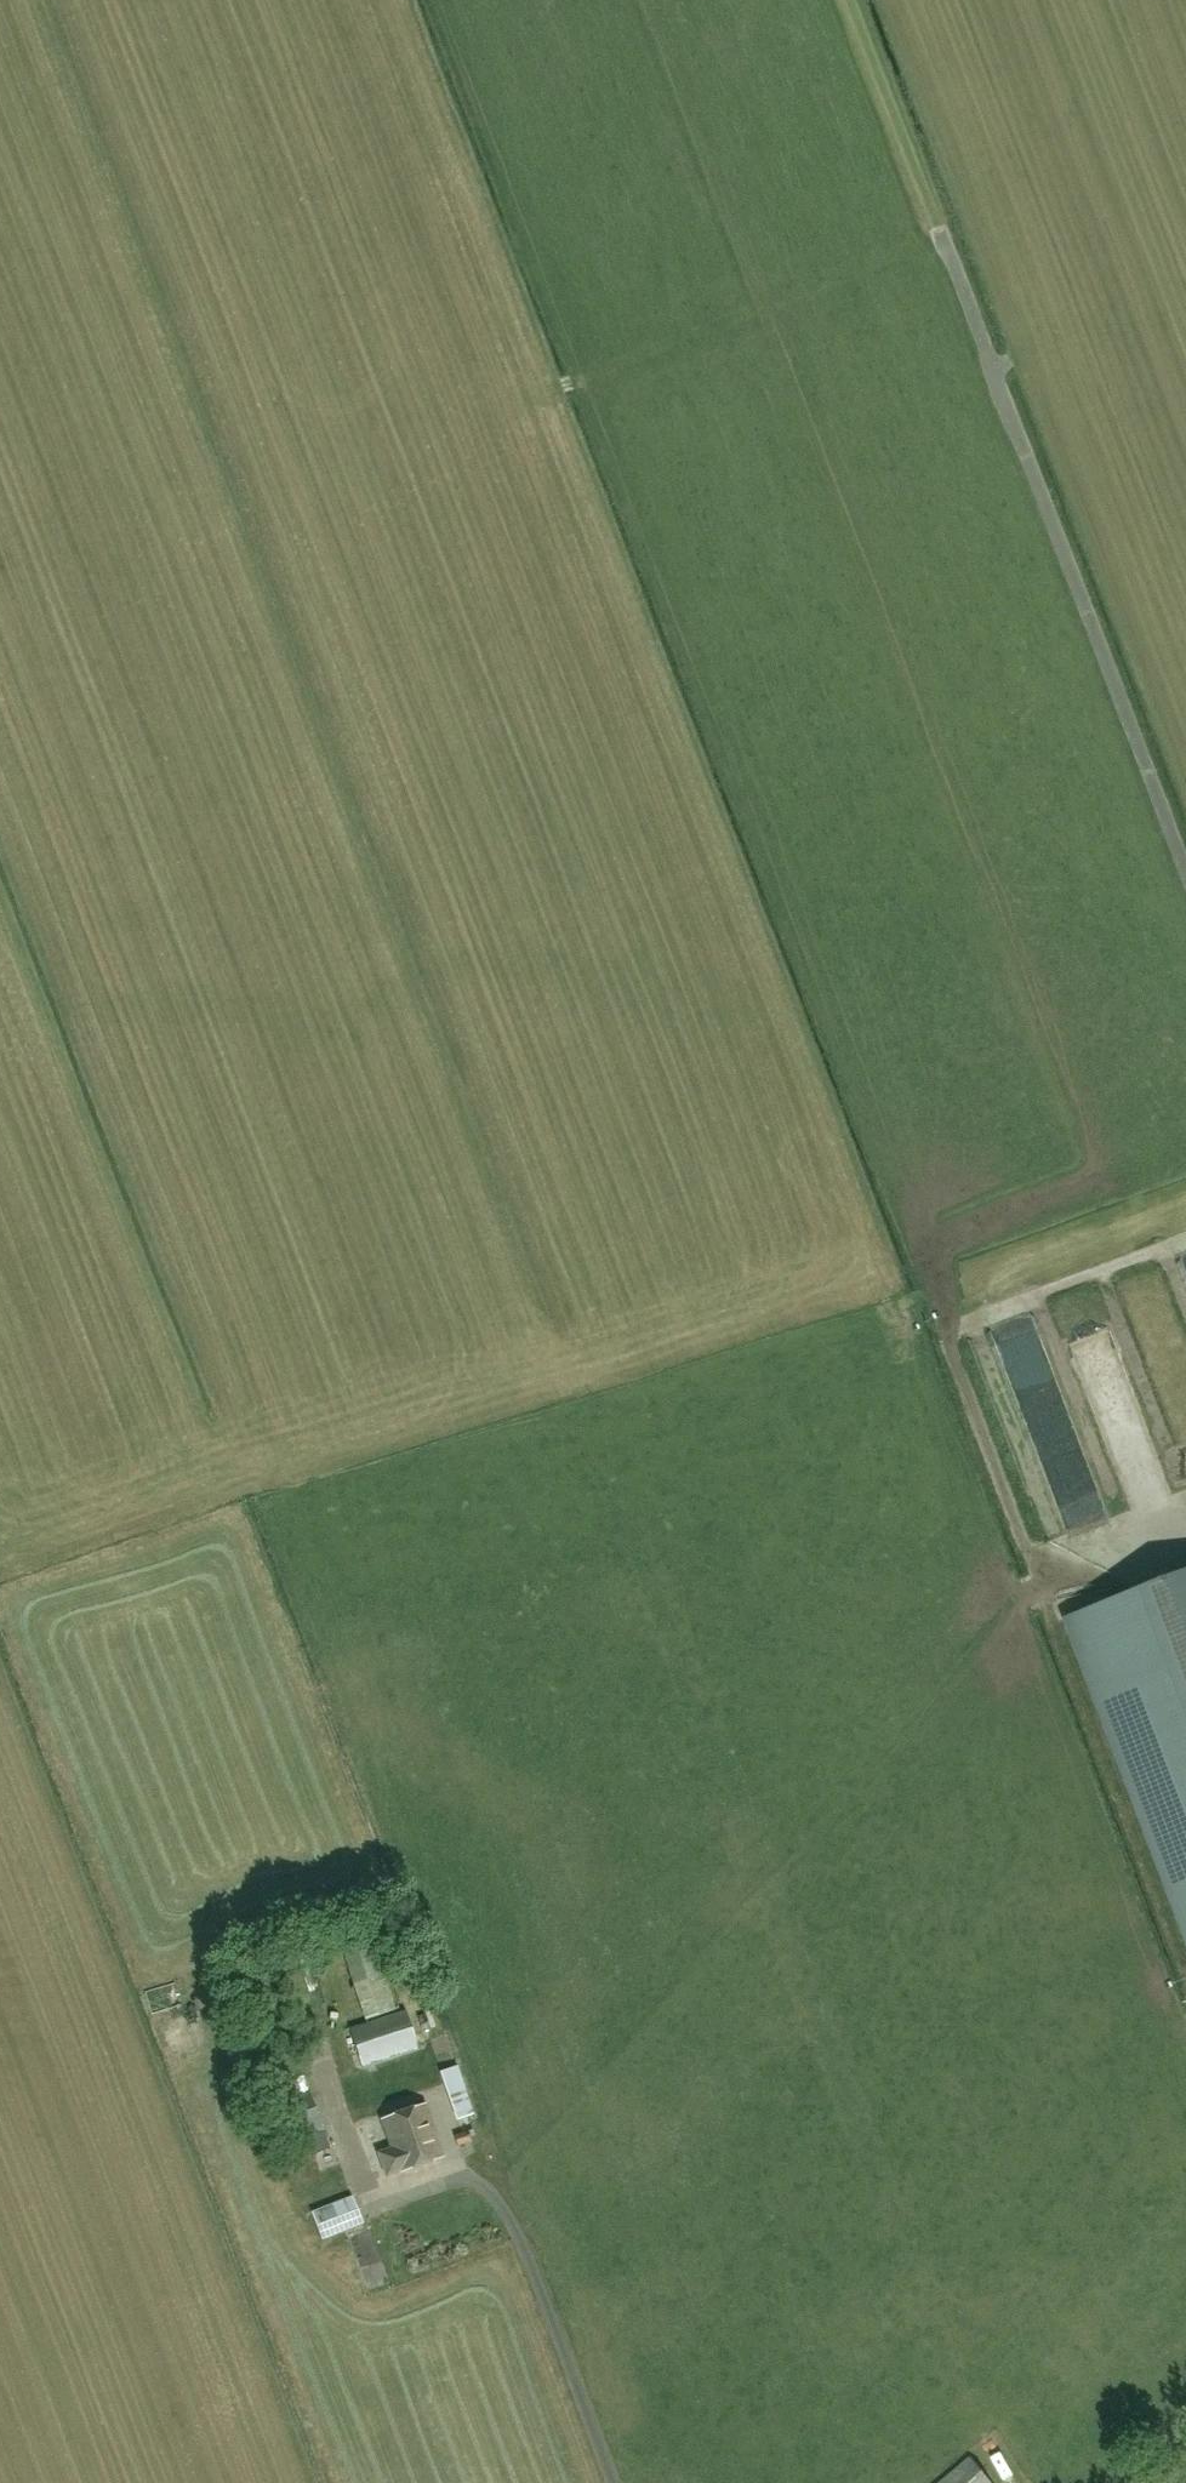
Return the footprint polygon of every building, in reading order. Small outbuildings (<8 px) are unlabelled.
[(1068,1620),(1185,1925),(1185,1575),(1068,1620)] [(365,2019),(395,2009),(383,1973),(353,1983),(365,2019)] [(418,2048),(406,2010),(349,2028),(362,2067),(418,2048)] [(472,2113),(455,2065),(442,2070),(459,2118),(472,2113)] [(323,2129),(310,2091),(277,2103),(290,2141),(323,2129)] [(382,2118),(392,2147),(379,2151),(387,2174),(442,2156),(425,2104),(382,2118)] [(466,2129),(454,2134),(457,2145),(469,2141),(466,2129)] [(331,2147),(325,2130),(298,2140),(304,2157),(331,2147)] [(311,2211),(321,2238),(362,2222),(352,2195),(311,2211)] [(939,2482),(993,2482),(971,2456),(939,2482)]
